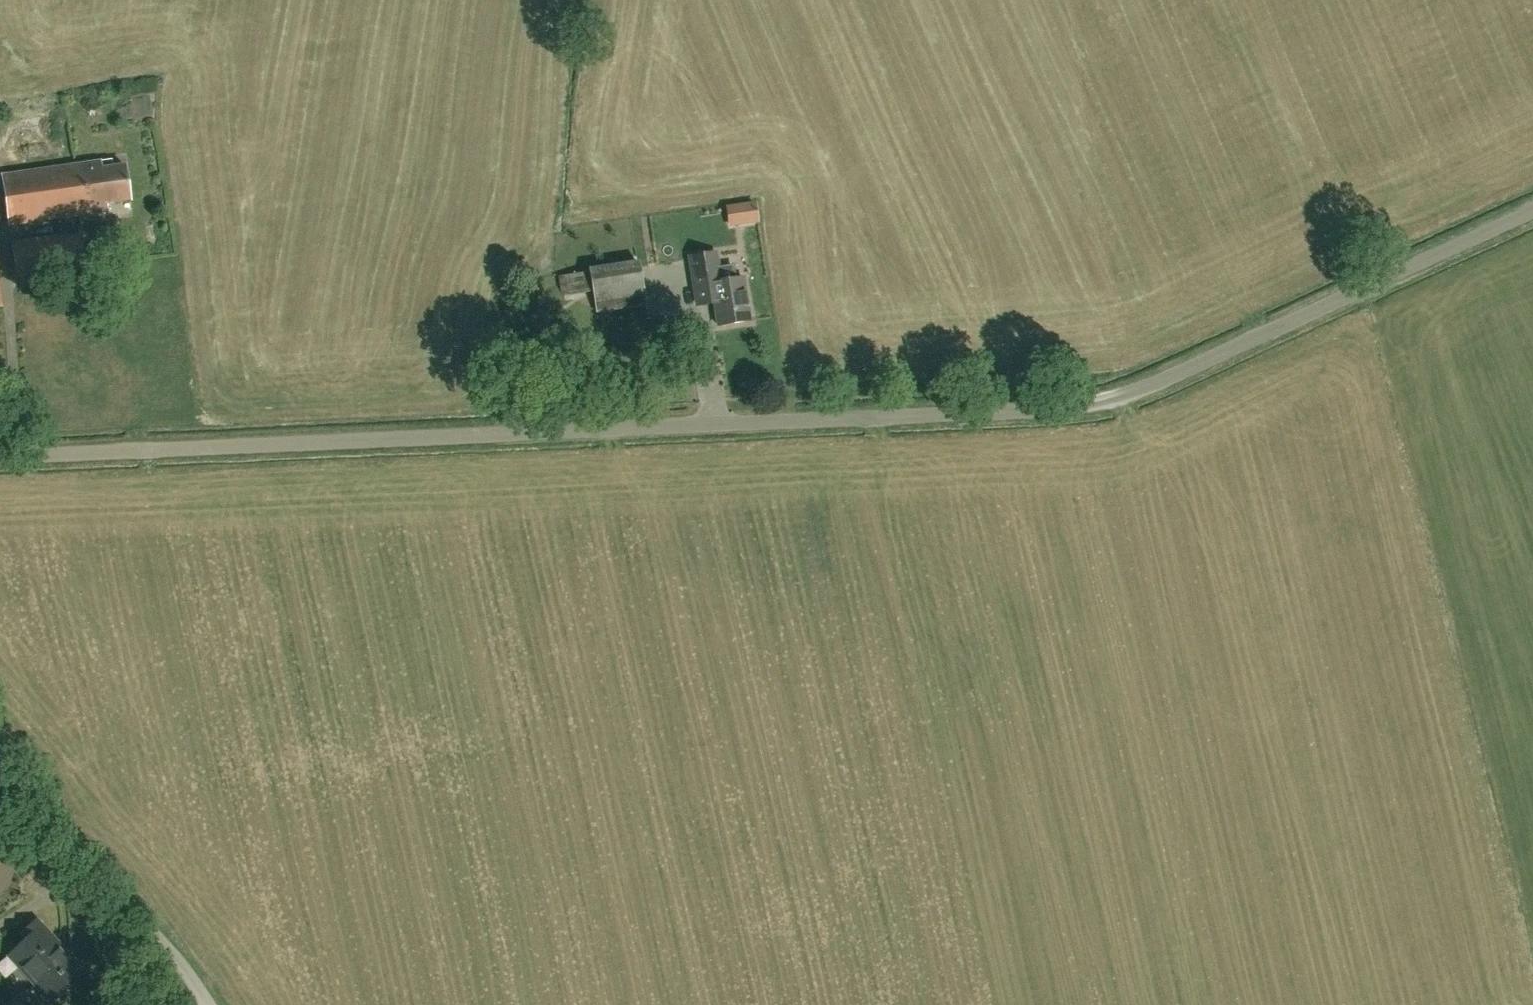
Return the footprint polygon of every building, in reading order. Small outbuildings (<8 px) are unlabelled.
[(107,203),(130,200),(125,165),(113,167),(112,159),(3,175),(10,225),(108,210),(107,203)] [(724,219),(728,235),(741,232),(738,216),(724,219)] [(698,306),(715,303),(719,325),(750,320),(744,277),(740,277),(738,265),(719,268),(717,252),(691,256),(698,306)] [(596,314),(647,305),(640,261),(589,269),(589,270),(559,277),(562,297),(593,292),(596,314)] [(63,949),(60,952),(52,943),(55,940),(36,919),(21,933),(27,939),(9,955),(52,1001),(84,972),(63,949)]
